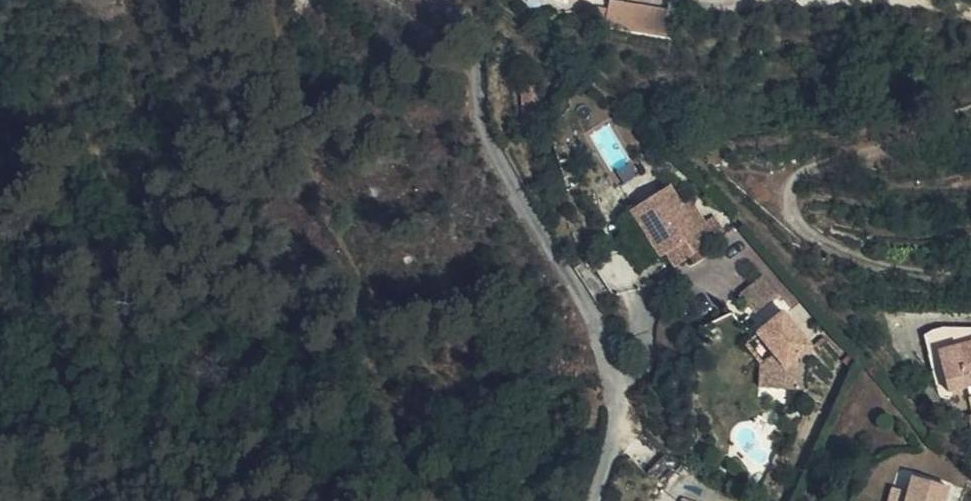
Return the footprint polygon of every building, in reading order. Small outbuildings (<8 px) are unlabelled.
[(553,2),(573,11),(575,7),(591,14),(597,0),(554,0),(553,2)] [(662,49),(664,21),(602,14),(602,22),(600,43),(662,49)] [(702,230),(672,184),(632,209),(662,255),(702,230)] [(731,356),(759,392),(762,390),(774,407),(801,388),(807,363),(818,354),(785,312),(790,307),(764,275),(740,295),(764,327),(731,356)] [(923,336),(945,329),(939,309),(928,309),(917,312),(908,320),(914,339),(923,336)] [(970,333),(970,310),(939,309),(945,329),(964,323),(968,334),(970,333)] [(968,334),(964,323),(945,329),(923,336),(936,376),(962,368),(961,362),(970,359),(970,333),(968,334)] [(936,376),(923,336),(914,339),(926,380),(936,376)] [(970,365),(970,359),(961,362),(962,368),(970,365)] [(762,390),(759,392),(755,396),(768,412),(774,407),(762,390)] [(962,409),(966,423),(970,421),(970,407),(962,409)] [(910,500),(945,500),(948,493),(915,483),(910,500)]
